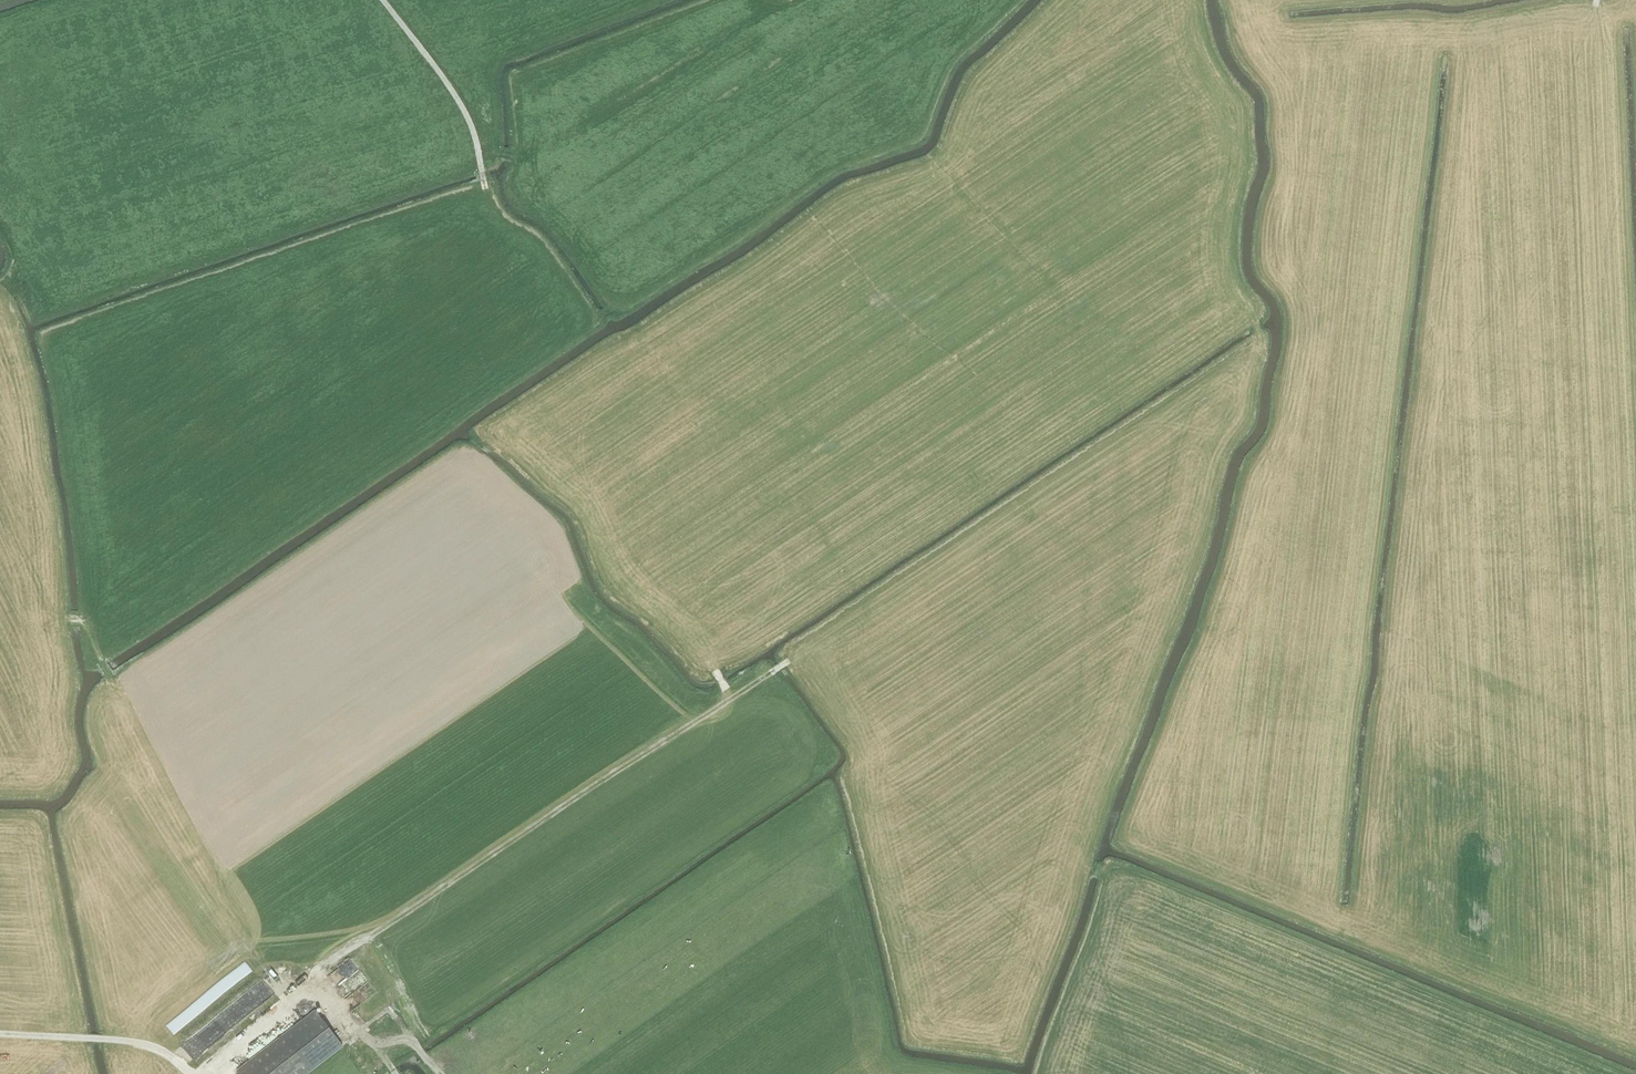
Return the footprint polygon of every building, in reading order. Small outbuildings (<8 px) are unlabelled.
[(343,1047),(315,1011),(237,1070),(240,1073),(307,1073),(343,1047)]
